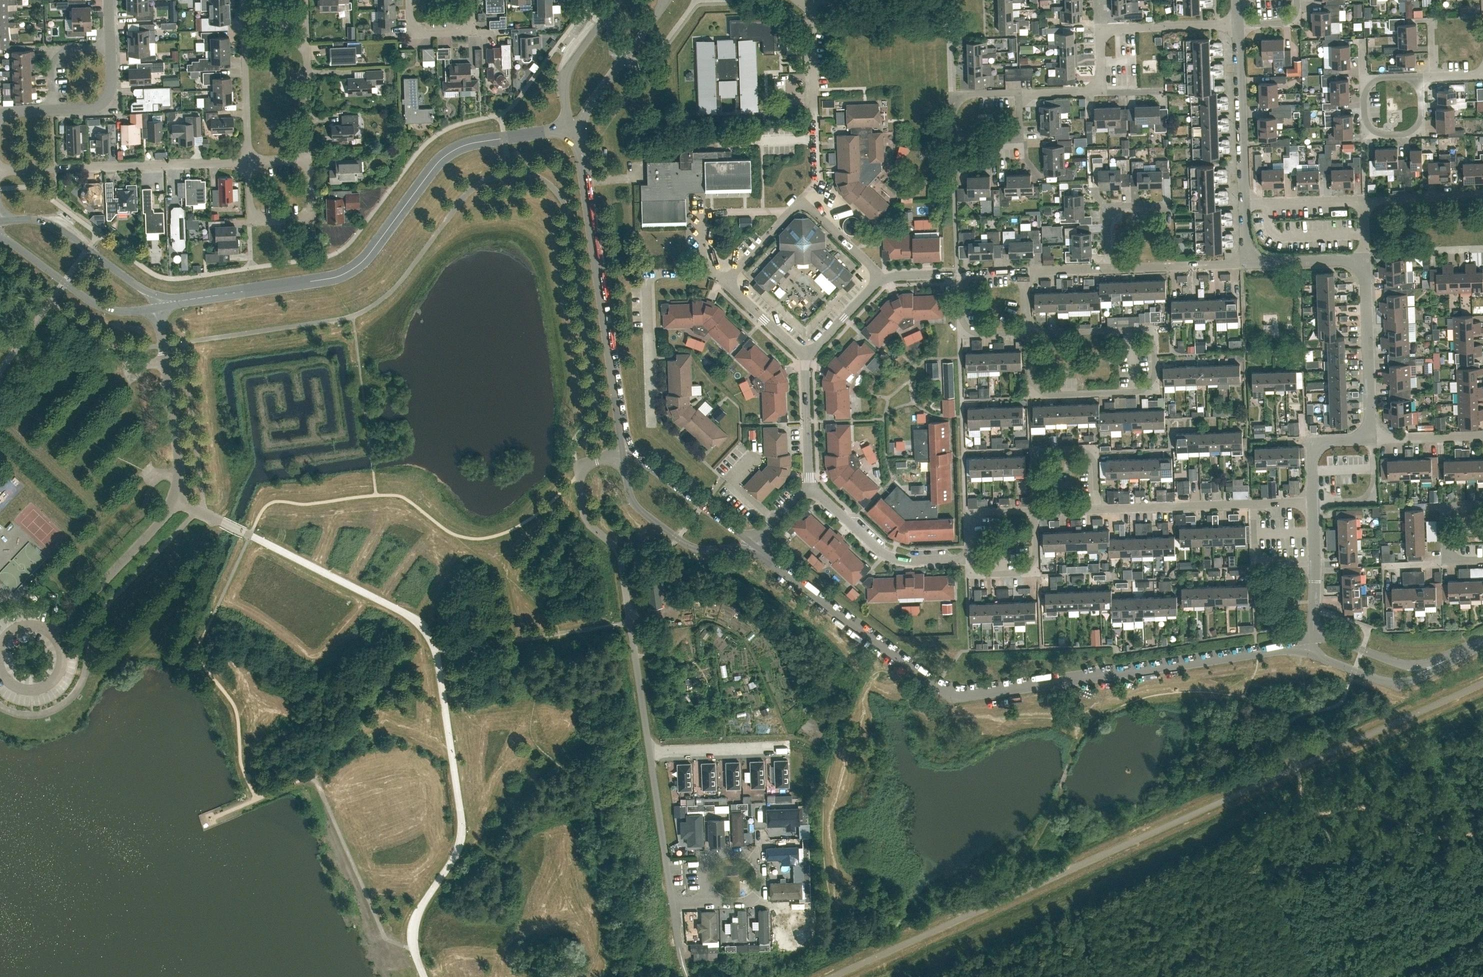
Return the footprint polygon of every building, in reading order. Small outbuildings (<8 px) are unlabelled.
[(17,4),(17,0),(0,0),(0,11),(7,11),(7,10),(7,4),(17,4)] [(66,18),(72,18),(91,17),(91,6),(86,6),(85,0),(68,1),(68,7),(65,7),(66,18)] [(148,6),(148,0),(132,0),(127,0),(127,12),(140,11),(140,19),(154,18),(153,6),(148,6)] [(210,10),(229,9),(229,0),(201,0),(201,3),(201,10),(210,10)] [(320,10),(338,9),(338,2),(349,2),(349,0),(320,0),(320,10)] [(378,3),(378,10),(395,9),(395,0),(373,0),(373,3),(378,3)] [(486,12),(504,12),(504,0),(486,0),(486,12)] [(512,2),(520,1),(520,10),(531,10),(531,0),(512,0),(512,2)] [(532,23),(544,23),(545,25),(553,24),(553,11),(551,11),(551,0),(538,0),(538,10),(531,11),(532,23)] [(997,10),(1013,9),(1013,0),(997,0),(997,10)] [(1066,6),(1055,6),(1055,10),(1061,10),(1066,10),(1080,9),(1080,10),(1083,10),(1082,0),(1066,0),(1066,6)] [(1138,0),(1132,1),(1126,1),(1113,2),(1113,12),(1127,12),(1127,19),(1143,19),(1143,10),(1138,10),(1138,0)] [(1175,12),(1201,11),(1200,0),(1174,0),(1175,12)] [(1324,11),(1313,11),(1313,22),(1331,22),(1340,21),(1340,16),(1339,11),(1339,4),(1327,5),(1327,4),(1324,5),(1324,11)] [(202,30),(216,30),(216,23),(229,23),(229,9),(210,10),(210,17),(202,17),(202,30)] [(373,21),(374,31),(389,31),(389,24),(396,24),(395,9),(378,10),(378,21),(373,21)] [(997,10),(998,21),(998,22),(1000,22),(1000,21),(1014,21),(1013,9),(997,10)] [(1061,10),(1061,21),(1081,20),(1080,10),(1080,9),(1066,10),(1061,10)] [(17,15),(17,10),(7,10),(7,11),(0,11),(0,22),(8,22),(7,16),(17,15)] [(490,20),(490,28),(506,28),(506,16),(500,16),(500,20),(490,20)] [(86,29),(92,28),(91,17),(72,18),(72,29),(67,29),(67,36),(87,35),(86,29)] [(740,110),(757,110),(757,109),(756,109),(756,94),(757,94),(756,94),(755,79),(756,79),(756,70),(755,70),(754,55),(755,55),(754,55),(754,40),(763,40),(763,54),(774,53),(774,42),(776,41),(775,34),(778,34),(778,21),(763,22),(763,21),(763,19),(755,19),(752,19),(752,18),(740,19),(738,19),(738,20),(730,20),(730,22),(731,36),(733,36),(733,40),(718,40),(718,43),(714,43),(714,41),(697,41),(697,42),(698,57),(697,57),(697,58),(698,58),(699,72),(698,72),(698,81),(699,81),(699,96),(700,111),(699,111),(699,112),(716,111),(716,108),(721,108),(720,95),(735,95),(735,107),(740,107),(740,110)] [(1417,35),(1416,24),(1405,24),(1404,18),(1389,19),(1390,30),(1399,30),(1399,36),(1417,35)] [(1000,32),(1012,31),(1019,31),(1019,25),(1029,24),(1029,20),(1025,20),(1019,21),(1019,20),(1014,21),(1000,21),(1000,22),(1000,32)] [(18,27),(17,21),(8,22),(0,22),(0,33),(8,33),(8,27),(18,27)] [(1331,22),(1313,22),(1314,34),(1325,33),(1325,39),(1338,39),(1340,39),(1340,32),(1340,21),(1331,22)] [(128,43),(149,42),(155,42),(154,23),(142,24),(142,30),(128,30),(128,43)] [(194,36),(193,26),(175,27),(175,37),(194,36)] [(514,54),(521,54),(521,59),(524,61),(529,61),(532,58),(531,46),(540,46),(540,36),(536,36),(536,27),(520,28),(521,37),(518,37),(518,42),(513,42),(514,54)] [(1074,43),(1074,32),(1062,33),(1061,27),(1047,28),(1047,34),(1055,33),(1055,39),(1049,39),(1049,44),(1055,44),(1061,44),(1061,43),(1074,43)] [(204,38),(204,42),(203,42),(204,50),(211,50),(229,49),(229,37),(216,37),(216,32),(201,32),(201,38),(204,38)] [(8,45),(8,38),(18,38),(18,33),(8,33),(0,33),(0,45),(8,45)] [(1399,47),(1384,47),(1385,54),(1397,53),(1406,53),(1405,47),(1417,46),(1417,35),(1399,36),(1399,47)] [(192,47),(200,47),(200,38),(192,38),(192,47)] [(506,87),(510,83),(506,80),(506,79),(506,76),(508,76),(508,67),(511,67),(510,44),(511,44),(511,38),(507,38),(507,44),(501,44),(501,47),(487,48),(487,61),(491,61),(491,67),(487,67),(488,79),(493,79),(493,84),(497,87),(502,88),(506,87)] [(1185,63),(1211,62),(1210,38),(1184,39),(1185,63)] [(1274,65),(1285,65),(1291,65),(1291,50),(1285,50),(1284,38),(1273,39),(1274,57),(1274,65)] [(1273,39),(1262,39),(1262,51),(1256,51),(1257,66),(1263,66),(1263,57),(1274,57),(1273,39)] [(1323,39),(1323,46),(1323,57),(1350,56),(1350,45),(1338,45),(1338,39),(1325,39),(1323,39)] [(353,61),(353,53),(362,52),(361,41),(333,42),(334,62),(353,61)] [(987,52),(997,52),(996,47),(987,47),(987,41),(968,42),(968,52),(968,53),(982,52),(987,52)] [(155,54),(149,54),(149,42),(128,43),(129,55),(143,55),(143,60),(155,60),(155,54)] [(1055,48),(1061,47),(1061,55),(1077,54),(1077,42),(1074,43),(1061,43),(1061,44),(1055,44),(1049,44),(1049,48),(1055,48)] [(2,59),(2,64),(13,63),(31,63),(30,56),(33,56),(33,53),(34,53),(34,50),(30,51),(30,50),(25,50),(25,44),(12,45),(12,51),(12,58),(2,59)] [(422,48),(423,60),(435,60),(434,48),(422,48)] [(217,62),(230,62),(229,49),(211,50),(212,58),(199,58),(199,60),(192,61),(192,63),(187,63),(187,71),(203,70),(217,69),(217,62)] [(966,52),(966,53),(966,64),(982,63),(982,56),(988,56),(997,56),(997,52),(987,52),(982,52),(968,53),(968,52),(966,52)] [(1389,65),(1389,71),(1404,70),(1404,64),(1415,64),(1415,52),(1406,53),(1397,53),(1397,64),(1389,65)] [(1078,66),(1078,65),(1077,54),(1061,55),(1061,61),(1047,62),(1047,66),(1056,66),(1061,66),(1075,66),(1078,66)] [(1350,56),(1323,57),(1324,68),(1324,74),(1337,74),(1339,74),(1339,67),(1351,67),(1350,56)] [(3,71),(3,76),(13,75),(31,75),(31,68),(34,68),(34,65),(35,65),(34,62),(31,63),(13,63),(13,70),(3,71)] [(150,72),(158,71),(164,71),(164,62),(144,62),(145,68),(129,69),(130,83),(151,82),(150,72)] [(461,90),(478,89),(478,80),(471,80),(470,62),(460,63),(461,90)] [(1185,63),(1186,94),(1191,93),(1212,92),(1211,62),(1185,63)] [(443,81),(443,90),(461,90),(460,63),(449,63),(450,75),(445,75),(445,81),(443,81)] [(966,64),(967,76),(969,76),(969,75),(983,75),(988,74),(988,75),(991,74),(991,63),(982,63),(966,64)] [(1067,83),(1067,76),(1076,76),(1075,66),(1061,66),(1056,66),(1056,76),(1050,76),(1048,78),(1048,84),(1067,83)] [(348,79),(349,95),(349,94),(371,93),(371,84),(383,83),(382,70),(366,71),(366,78),(349,79),(349,78),(344,78),(344,79),(348,79)] [(203,84),(214,84),(214,90),(231,89),(230,77),(216,78),(216,72),(203,72),(203,84)] [(13,82),(3,83),(3,88),(14,87),(32,87),(32,86),(31,80),(34,80),(34,77),(35,77),(35,74),(31,75),(13,75),(13,82)] [(969,75),(969,76),(970,86),(989,85),(988,75),(988,74),(983,75),(969,75)] [(1322,74),(1322,81),(1322,86),(1331,86),(1331,91),(1349,91),(1349,80),(1337,80),(1337,74),(1324,74),(1322,74)] [(1271,82),(1260,83),(1260,94),(1278,93),(1278,82),(1286,82),(1286,76),(1271,76),(1271,82)] [(419,108),(418,77),(404,78),(405,123),(433,122),(433,108),(419,108)] [(1465,97),(1456,97),(1456,90),(1465,90),(1465,84),(1449,84),(1450,90),(1438,91),(1439,102),(1448,102),(1456,101),(1466,101),(1465,97)] [(35,89),(35,86),(32,86),(32,87),(14,87),(14,94),(4,95),(4,100),(14,99),(14,100),(32,99),(32,92),(34,92),(34,89),(35,89)] [(144,97),(136,97),(136,101),(134,101),(132,102),(131,104),(131,111),(154,110),(153,103),(162,102),(162,105),(171,105),(170,86),(143,87),(144,97)] [(218,102),(231,102),(231,89),(214,90),(214,97),(204,97),(204,110),(219,110),(218,102)] [(1332,102),(1323,103),(1323,109),(1325,109),(1338,109),(1338,102),(1350,102),(1349,91),(1331,91),(1332,102)] [(1191,93),(1192,115),(1218,114),(1217,92),(1212,92),(1191,93)] [(1260,94),(1260,105),(1272,105),(1272,111),(1285,111),(1291,110),(1291,104),(1278,104),(1278,93),(1260,94)] [(1055,106),(1041,106),(1041,119),(1061,119),(1060,111),(1071,111),(1070,98),(1054,99),(1055,106)] [(1448,108),(1436,108),(1437,119),(1455,119),(1454,108),(1467,107),(1467,101),(1466,101),(1456,101),(1448,102),(1448,108)] [(873,221),(889,204),(867,184),(867,183),(881,170),(881,161),(883,161),(882,132),(872,133),(872,126),(879,126),(878,103),(846,105),(847,127),(850,127),(851,134),(837,135),(838,171),(835,171),(835,181),(843,196),(850,203),(852,201),(873,221)] [(1160,118),(1160,105),(1148,106),(1149,121),(1155,121),(1155,131),(1167,131),(1166,118),(1160,118)] [(1143,132),(1142,121),(1149,121),(1148,106),(1136,106),(1136,119),(1130,119),(1131,132),(1143,132)] [(1095,108),(1096,126),(1109,125),(1108,107),(1095,108)] [(1121,119),(1120,107),(1108,107),(1109,125),(1116,125),(1116,132),(1127,132),(1127,119),(1121,119)] [(1325,109),(1326,126),(1335,126),(1353,125),(1352,114),(1341,115),(1340,109),(1340,108),(1338,109),(1325,109)] [(1270,117),(1259,118),(1259,129),(1277,128),(1276,117),(1292,117),(1291,110),(1285,111),(1272,111),(1270,111),(1270,117)] [(131,125),(122,125),(123,142),(140,141),(139,127),(142,127),(142,112),(131,113),(131,125)] [(162,139),(161,121),(161,115),(153,115),(153,121),(148,121),(148,112),(142,112),(142,127),(148,127),(149,139),(162,139)] [(206,121),(211,121),(212,132),(233,131),(233,117),(218,117),(218,112),(206,112),(206,121)] [(832,122),(841,122),(841,112),(832,112),(832,122)] [(344,123),(342,125),(331,125),(332,139),(353,138),(353,135),(358,129),(358,114),(344,115),(344,123)] [(1219,135),(1218,114),(1192,115),(1193,136),(1219,135)] [(193,124),(179,124),(173,124),(173,136),(179,135),(179,144),(194,143),(193,135),(200,135),(200,116),(193,116),(193,124)] [(1041,119),(1042,133),(1055,132),(1056,138),(1070,138),(1069,126),(1061,126),(1061,119),(1041,119)] [(1449,130),(1449,136),(1464,136),(1464,129),(1455,130),(1455,119),(1437,119),(1437,131),(1449,130)] [(97,152),(109,151),(109,138),(116,137),(115,123),(108,124),(108,133),(96,133),(96,139),(90,139),(90,147),(96,147),(97,152)] [(80,125),(66,125),(67,153),(81,152),(81,149),(87,149),(87,142),(80,142),(80,125)] [(1342,137),(1353,137),(1353,125),(1335,126),(1335,132),(1331,132),(1329,135),(1329,137),(1326,137),(1327,144),(1342,143),(1342,137)] [(1259,129),(1259,140),(1271,140),(1271,146),(1290,145),(1290,139),(1277,139),(1277,128),(1259,129)] [(1193,158),(1219,157),(1219,135),(1193,136),(1193,158)] [(1064,159),(1064,152),(1072,152),(1072,140),(1058,140),(1058,146),(1044,147),(1045,160),(1064,159)] [(894,141),(891,158),(900,159),(903,143),(894,141)] [(1440,180),(1451,180),(1451,169),(1457,169),(1457,156),(1457,153),(1456,145),(1450,145),(1450,154),(1445,154),(1446,161),(1440,161),(1440,180)] [(1382,170),(1382,167),(1387,167),(1387,148),(1375,148),(1376,160),(1370,160),(1370,175),(1377,175),(1377,172),(1380,172),(1382,170)] [(1387,167),(1394,167),(1394,174),(1397,174),(1405,174),(1405,161),(1405,159),(1398,159),(1398,148),(1387,148),(1387,167)] [(705,191),(750,190),(751,190),(750,158),(731,159),(731,150),(718,151),(718,150),(692,151),(692,149),(685,149),(685,150),(684,150),(683,150),(682,150),(682,151),(681,151),(681,152),(680,152),(680,153),(680,154),(680,155),(680,156),(680,160),(656,161),(647,161),(647,184),(641,184),(642,228),(686,226),(685,192),(694,191),(705,191)] [(1418,168),(1422,168),(1422,153),(1422,149),(1410,150),(1411,161),(1405,161),(1405,174),(1405,179),(1405,185),(1412,185),(1412,176),(1418,176),(1418,168)] [(1297,174),(1298,188),(1309,187),(1308,170),(1300,170),(1299,151),(1290,151),(1290,157),(1290,159),(1291,172),(1291,175),(1297,174)] [(1429,170),(1429,181),(1440,180),(1440,161),(1434,161),(1433,152),(1422,153),(1422,168),(1422,170),(1429,170)] [(1481,162),(1474,162),(1475,182),(1482,181),(1482,153),(1481,153),(1481,162)] [(1262,173),(1263,187),(1274,186),(1273,168),(1262,169),(1262,154),(1255,154),(1256,173),(1262,173)] [(1474,162),(1463,163),(1463,156),(1457,156),(1457,169),(1457,171),(1464,171),(1464,182),(1475,182),(1474,162)] [(1274,186),(1285,186),(1285,172),(1291,172),(1290,159),(1290,157),(1284,157),(1284,168),(1273,168),(1274,186)] [(1343,168),(1344,186),(1355,186),(1354,172),(1361,172),(1360,157),(1353,157),(1354,162),(1348,162),(1348,168),(1343,168)] [(1320,187),(1320,174),(1326,173),(1325,158),(1319,158),(1319,169),(1308,170),(1309,187),(1320,187)] [(1332,173),(1332,187),(1344,186),(1343,168),(1343,162),(1332,163),(1332,158),(1331,158),(1326,158),(1325,158),(1326,173),(1332,173)] [(1073,166),(1064,167),(1064,159),(1045,160),(1045,173),(1059,173),(1059,180),(1073,179),(1073,166)] [(1117,159),(1117,169),(1110,169),(1111,188),(1122,187),(1121,173),(1127,173),(1127,159),(1117,159)] [(341,180),(357,179),(357,173),(362,173),(361,160),(342,160),(342,163),(336,163),(336,169),(330,169),(330,183),(341,183),(341,180)] [(1138,174),(1139,187),(1151,186),(1150,171),(1144,171),(1144,160),(1132,161),(1132,174),(1138,174)] [(1151,186),(1163,186),(1162,173),(1168,173),(1168,160),(1156,160),(1156,170),(1150,171),(1151,186)] [(1103,161),(1093,162),(1093,174),(1099,174),(1100,188),(1111,188),(1110,169),(1103,169),(1103,161)] [(1189,188),(1215,187),(1214,165),(1188,166),(1189,188)] [(1019,174),(1008,175),(1008,184),(1006,184),(1006,187),(1000,187),(1000,189),(1000,199),(1012,199),(1012,193),(1020,193),(1019,174)] [(1032,183),(1031,174),(1019,174),(1020,193),(1028,193),(1028,198),(1040,198),(1040,185),(1034,186),(1034,183),(1032,183)] [(991,190),(990,175),(979,176),(980,195),(986,194),(987,199),(994,199),(994,206),(1000,205),(1000,199),(1000,189),(994,189),(991,190)] [(974,200),(973,195),(980,195),(979,176),(968,176),(969,187),(958,188),(958,200),(974,200)] [(232,177),(219,178),(219,189),(212,189),(213,206),(228,205),(228,201),(233,201),(232,177)] [(205,180),(198,180),(198,178),(191,178),(191,186),(185,187),(186,204),(198,204),(198,202),(206,202),(205,180)] [(1040,186),(1053,187),(1053,179),(1041,178),(1040,186)] [(97,185),(83,185),(83,188),(81,190),(83,192),(81,194),(81,199),(85,203),(89,203),(95,209),(104,208),(103,181),(97,182),(97,185)] [(1074,194),(1083,194),(1083,183),(1069,183),(1069,188),(1074,188),(1074,194)] [(124,189),(124,188),(116,188),(116,197),(118,197),(119,201),(116,201),(117,212),(132,212),(132,208),(137,208),(136,184),(127,185),(127,189),(124,189)] [(1189,188),(1190,209),(1190,210),(1195,209),(1216,208),(1215,187),(1189,188)] [(151,188),(142,188),(143,212),(145,212),(146,232),(164,232),(164,211),(152,212),(151,188)] [(1060,201),(1065,201),(1066,205),(1084,205),(1084,194),(1083,194),(1074,194),(1074,188),(1069,188),(1060,188),(1060,196),(1060,201)] [(336,219),(344,219),(343,206),(359,205),(358,193),(352,193),(351,189),(339,190),(339,198),(327,198),(328,220),(337,220),(336,219)] [(900,195),(901,203),(913,202),(912,194),(900,195)] [(1080,216),(1085,215),(1084,205),(1066,205),(1066,210),(1063,210),(1060,213),(1061,215),(1061,222),(1080,222),(1080,216)] [(171,216),(173,218),(171,221),(171,223),(170,223),(171,240),(173,240),(172,241),(172,246),(176,250),(182,250),(185,246),(185,239),(186,239),(185,218),(182,218),(184,215),(184,209),(181,206),(174,206),(171,209),(171,216)] [(1222,230),(1221,208),(1216,208),(1195,209),(1196,231),(1222,230)] [(848,231),(859,221),(848,209),(837,220),(848,231)] [(913,219),(913,211),(904,211),(905,219),(913,219)] [(751,217),(739,218),(739,226),(752,226),(751,217)] [(757,281),(766,289),(767,290),(778,279),(779,277),(780,273),(782,270),(783,267),(784,267),(793,258),(797,262),(808,261),(812,257),(822,266),(824,269),(826,271),(828,275),(828,277),(840,288),(842,286),(850,278),(853,275),(822,246),(824,245),(823,233),(807,218),(795,219),(780,235),(781,247),(782,248),(754,278),(757,281)] [(221,220),(208,221),(209,231),(216,231),(216,239),(218,239),(235,238),(235,226),(221,226),(221,220)] [(1065,238),(1073,237),(1073,244),(1092,243),(1091,232),(1078,233),(1078,227),(1065,227),(1065,238)] [(1028,230),(1028,240),(1022,240),(1022,256),(1034,255),(1034,242),(1040,242),(1039,229),(1028,230)] [(1022,240),(1016,240),(1015,230),(1003,230),(1004,243),(1010,243),(1010,256),(1022,256),(1022,240)] [(1196,231),(1197,252),(1223,252),(1222,230),(1196,231)] [(982,242),(976,242),(975,231),(963,232),(964,240),(964,245),(970,245),(970,258),(982,257),(982,242)] [(987,231),(988,241),(982,242),(982,257),(994,257),(994,244),(1000,244),(999,231),(987,231)] [(914,257),(914,260),(941,259),(941,236),(914,237),(914,234),(884,235),(885,249),(883,249),(883,259),(891,259),(891,257),(914,257)] [(215,253),(206,253),(206,261),(220,261),(220,251),(238,250),(237,238),(235,238),(218,239),(219,247),(215,247),(215,253)] [(1079,255),(1092,254),(1092,243),(1073,244),(1073,250),(1066,250),(1066,261),(1079,261),(1079,255)] [(1040,259),(1051,258),(1050,251),(1039,252),(1040,259)] [(1384,261),(1387,261),(1387,266),(1379,266),(1379,271),(1406,270),(1406,260),(1409,260),(1412,258),(1412,252),(1384,253),(1384,261)] [(1454,272),(1453,264),(1448,265),(1449,292),(1460,292),(1460,272),(1454,272)] [(1465,264),(1466,272),(1460,272),(1460,292),(1472,291),(1471,264),(1465,264)] [(1482,291),(1482,268),(1482,271),(1477,271),(1476,264),(1471,264),(1472,291),(1482,291)] [(1431,288),(1437,288),(1437,292),(1449,292),(1448,265),(1443,265),(1443,273),(1437,273),(1437,269),(1430,269),(1431,288)] [(1415,282),(1407,282),(1406,270),(1379,271),(1379,277),(1387,276),(1387,283),(1384,283),(1385,289),(1397,288),(1415,288),(1415,282)] [(1334,283),(1334,272),(1317,273),(1318,284),(1334,283)] [(850,278),(842,286),(847,291),(855,283),(850,278)] [(1084,285),(1084,291),(1079,291),(1080,308),(1090,308),(1090,291),(1089,284),(1090,284),(1089,278),(1084,279),(1084,285)] [(1062,289),(1063,292),(1057,292),(1058,309),(1058,312),(1069,311),(1069,308),(1068,292),(1068,285),(1068,279),(1063,279),(1063,287),(1062,289)] [(1133,281),(1133,298),(1144,297),(1144,280),(1133,281)] [(1144,280),(1144,297),(1155,297),(1154,280),(1144,280)] [(1166,297),(1166,280),(1154,280),(1155,297),(1166,297)] [(752,286),(761,294),(766,289),(757,281),(752,286)] [(1111,282),(1112,299),(1123,298),(1122,281),(1111,282)] [(1122,281),(1123,298),(1133,298),(1133,281),(1122,281)] [(1111,282),(1100,282),(1100,290),(1101,290),(1101,299),(1112,299),(1111,282)] [(1335,294),(1334,283),(1318,284),(1318,295),(1335,294)] [(1388,301),(1380,301),(1380,306),(1408,306),(1407,294),(1397,294),(1397,288),(1385,289),(1385,294),(1388,294),(1388,301)] [(1090,308),(1102,307),(1101,299),(1101,290),(1100,290),(1090,291),(1090,308)] [(1069,308),(1080,308),(1079,291),(1068,292),(1069,308)] [(1035,293),(1036,310),(1047,309),(1047,292),(1035,293)] [(1047,292),(1047,309),(1058,309),(1057,292),(1047,292)] [(900,325),(904,329),(914,324),(914,318),(943,317),(943,304),(945,304),(944,293),(936,293),(937,295),(913,296),(913,293),(903,293),(888,300),(881,307),(883,309),(867,326),(866,325),(861,331),(869,338),(870,337),(874,340),(880,346),(900,325)] [(1335,305),(1335,294),(1318,295),(1318,306),(1335,305)] [(1239,321),(1238,298),(1227,299),(1227,315),(1227,321),(1239,321)] [(1194,300),(1195,317),(1195,323),(1206,322),(1206,316),(1205,299),(1194,300)] [(1205,299),(1206,316),(1216,316),(1216,299),(1205,299)] [(1227,299),(1216,299),(1216,316),(1217,322),(1227,321),(1227,315),(1227,299)] [(693,331),(704,335),(708,332),(729,351),(738,342),(740,343),(747,335),(741,330),(740,331),(723,315),(725,313),(718,306),(702,300),(692,300),(692,303),(669,304),(669,303),(661,303),(661,313),(663,313),(664,327),(693,326),(693,331)] [(1172,300),(1173,317),(1184,317),(1183,300),(1172,300)] [(1183,300),(1184,317),(1195,317),(1194,300),(1183,300)] [(1336,316),(1335,305),(1318,306),(1319,316),(1336,316)] [(1380,306),(1380,312),(1388,312),(1389,318),(1386,318),(1386,324),(1408,323),(1408,306),(1380,306)] [(1473,315),(1453,316),(1454,328),(1481,327),(1481,321),(1473,322),(1473,315)] [(1316,316),(1316,328),(1319,327),(1336,327),(1336,316),(1319,316),(1316,316)] [(1381,336),(1382,342),(1409,341),(1408,323),(1386,324),(1386,330),(1389,330),(1389,336),(1381,336)] [(917,325),(900,332),(904,341),(920,334),(917,325)] [(1345,337),(1336,337),(1336,327),(1319,327),(1320,338),(1345,337)] [(1473,333),(1481,332),(1481,327),(1454,328),(1454,339),(1474,339),(1473,333)] [(681,341),(698,347),(701,338),(685,332),(681,341)] [(786,413),(785,390),(788,390),(787,380),(780,364),(773,358),(771,360),(754,344),(755,343),(749,337),(742,345),(743,346),(734,356),(756,376),(752,380),(757,391),(762,391),(763,420),(777,419),(777,421),(787,421),(787,413),(786,413)] [(1320,338),(1320,339),(1328,338),(1328,349),(1345,348),(1345,337),(1320,338)] [(1482,344),(1474,345),(1474,339),(1454,339),(1454,351),(1482,350),(1482,344)] [(828,412),(836,412),(836,417),(850,417),(849,387),(846,387),(846,378),(852,371),(855,373),(875,351),(864,342),(861,346),(855,340),(838,357),(836,355),(830,362),(823,379),(824,389),(827,388),(828,412)] [(1242,340),(1229,340),(1230,349),(1242,348),(1242,340)] [(1390,359),(1410,358),(1417,358),(1416,352),(1409,352),(1409,341),(1382,342),(1382,347),(1390,347),(1390,359)] [(1345,348),(1328,349),(1329,360),(1346,359),(1345,348)] [(1305,361),(1313,361),(1313,349),(1305,350),(1305,361)] [(1455,363),(1457,363),(1457,368),(1478,367),(1477,361),(1474,362),(1474,355),(1482,355),(1482,350),(1454,351),(1455,363)] [(1000,369),(1011,368),(1010,351),(999,352),(1000,369)] [(1022,368),(1022,351),(1010,351),(1011,368),(1022,368)] [(978,352),(966,353),(967,370),(978,369),(978,352)] [(978,352),(978,369),(989,369),(989,352),(978,352)] [(989,352),(989,369),(1000,369),(999,352),(989,352)] [(692,394),(690,353),(676,354),(676,359),(668,360),(669,389),(669,394),(666,395),(666,404),(669,410),(671,414),(674,420),(681,427),(683,425),(687,428),(708,448),(714,442),(718,446),(728,435),(698,408),(696,410),(689,404),(689,394),(692,394)] [(875,356),(867,365),(873,370),(881,361),(875,356)] [(1390,359),(1390,365),(1391,371),(1383,371),(1383,377),(1410,376),(1410,364),(1417,364),(1417,358),(1410,358),(1390,359)] [(1329,370),(1346,370),(1346,359),(1329,360),(1329,370)] [(938,374),(938,362),(928,363),(928,375),(938,374)] [(945,362),(946,378),(954,378),(953,362),(945,362)] [(1230,386),(1229,381),(1229,364),(1218,365),(1219,382),(1219,387),(1230,386)] [(1241,381),(1240,364),(1229,364),(1229,381),(1241,381)] [(1196,366),(1197,383),(1208,382),(1207,365),(1196,366)] [(1207,365),(1208,382),(1219,382),(1218,365),(1207,365)] [(1175,366),(1164,367),(1164,384),(1175,383),(1175,366)] [(1175,366),(1175,383),(1186,383),(1186,366),(1175,366)] [(1186,366),(1186,383),(1197,383),(1196,366),(1186,366)] [(1477,373),(1482,373),(1482,367),(1478,367),(1457,368),(1457,380),(1477,379),(1477,373)] [(1329,370),(1329,381),(1346,381),(1346,370),(1329,370)] [(1264,372),(1264,389),(1275,388),(1275,371),(1264,372)] [(1275,388),(1286,388),(1285,371),(1275,371),(1275,388)] [(1297,387),(1297,371),(1285,371),(1286,388),(1297,387)] [(1264,372),(1253,372),(1253,397),(1265,397),(1264,389),(1264,372)] [(863,390),(872,394),(879,377),(870,374),(863,390)] [(743,396),(751,392),(744,376),(735,379),(743,396)] [(1383,377),(1383,382),(1391,382),(1391,394),(1411,393),(1410,376),(1383,377)] [(1477,385),(1477,379),(1457,380),(1458,392),(1482,391),(1482,385),(1477,385)] [(955,397),(954,381),(946,381),(946,397),(955,397)] [(1346,381),(1329,381),(1330,392),(1347,391),(1346,381)] [(1347,402),(1347,391),(1330,392),(1330,403),(1347,402)] [(1482,396),(1482,391),(1458,392),(1458,403),(1478,402),(1478,396),(1482,396)] [(1392,406),(1384,407),(1384,412),(1412,411),(1411,393),(1391,394),(1392,406)] [(944,415),(955,415),(955,399),(944,399),(944,415)] [(1115,407),(1115,401),(1110,401),(1110,407),(1110,411),(1111,428),(1122,428),(1121,411),(1116,411),(1116,407),(1115,407)] [(1330,403),(1331,414),(1347,413),(1347,402),(1330,403)] [(1478,408),(1478,402),(1458,403),(1459,414),(1482,413),(1482,408),(1478,408)] [(1078,421),(1089,420),(1088,403),(1077,404),(1078,421)] [(1100,411),(1099,403),(1088,403),(1089,420),(1099,420),(1100,420),(1099,412),(1100,411)] [(1056,405),(1056,422),(1067,421),(1067,404),(1056,405)] [(1067,404),(1067,421),(1078,421),(1077,404),(1067,404)] [(1045,405),(1034,405),(1034,414),(1031,414),(1031,426),(1046,426),(1045,422),(1046,422),(1045,405)] [(1046,422),(1056,422),(1056,405),(1045,405),(1046,422)] [(1002,423),(1013,423),(1012,406),(1001,407),(1002,423)] [(1024,423),(1024,406),(1012,406),(1013,423),(1024,423)] [(712,415),(718,421),(726,413),(720,407),(712,415)] [(969,430),(981,429),(980,424),(980,407),(968,408),(969,430)] [(980,407),(980,424),(991,424),(991,407),(980,407)] [(991,424),(1002,423),(1001,407),(991,407),(991,424)] [(1165,426),(1165,409),(1153,410),(1154,427),(1165,426)] [(1121,411),(1122,428),(1132,427),(1132,410),(1121,411)] [(1132,410),(1132,427),(1143,427),(1143,410),(1132,410)] [(1143,427),(1154,427),(1153,410),(1143,410),(1143,427)] [(1099,420),(1100,429),(1111,428),(1110,411),(1100,411),(1099,412),(1100,420),(1099,420)] [(1412,423),(1412,411),(1384,412),(1384,417),(1392,417),(1393,424),(1412,423)] [(1331,425),(1348,424),(1347,413),(1331,414),(1331,425)] [(1482,419),(1482,413),(1459,414),(1459,426),(1479,426),(1478,419),(1482,419)] [(1437,416),(1437,429),(1446,428),(1446,416),(1437,416)] [(910,541),(910,539),(954,538),(954,518),(938,518),(938,501),(951,500),(950,461),(949,461),(949,459),(949,452),(950,452),(949,421),(930,422),(931,429),(916,430),(917,458),(932,458),(933,500),(913,501),(898,487),(885,500),(882,497),(868,511),(890,532),(889,533),(891,536),(907,541),(910,541)] [(1300,434),(1300,421),(1289,422),(1290,434),(1300,434)] [(851,424),(842,424),(837,424),(837,423),(826,423),(827,431),(828,431),(829,454),(826,454),(826,464),(834,480),(841,486),(843,484),(860,500),(859,501),(864,506),(872,499),(870,498),(874,494),(880,488),(858,468),(862,464),(857,453),(852,453),(851,424)] [(1265,425),(1265,424),(1254,424),(1254,433),(1266,432),(1266,430),(1266,425),(1265,425)] [(761,471),(759,469),(744,485),(760,501),(775,485),(778,487),(784,480),(790,463),(790,454),(787,454),(786,432),(778,432),(778,427),(763,427),(764,455),(767,455),(768,464),(761,471)] [(1232,448),(1231,431),(1220,432),(1221,449),(1232,448)] [(1243,454),(1243,448),(1243,431),(1231,431),(1232,448),(1232,454),(1243,454)] [(1210,432),(1199,433),(1199,449),(1210,449),(1210,432)] [(1220,432),(1210,432),(1210,449),(1221,449),(1220,432)] [(1177,433),(1177,450),(1189,450),(1188,433),(1177,433)] [(1199,433),(1188,433),(1189,450),(1199,449),(1199,433)] [(1277,447),(1278,464),(1289,463),(1288,446),(1277,447)] [(1300,468),(1299,446),(1288,446),(1289,463),(1289,468),(1300,468)] [(1255,447),(1256,469),(1267,469),(1267,447),(1255,447)] [(1278,468),(1278,464),(1277,447),(1267,447),(1267,469),(1278,468)] [(1460,458),(1460,459),(1455,460),(1456,478),(1467,477),(1466,459),(1466,457),(1466,449),(1462,449),(1462,457),(1460,458)] [(1004,474),(1015,473),(1014,456),(1003,457),(1004,474)] [(1026,473),(1025,456),(1014,456),(1015,473),(1026,473)] [(1429,458),(1420,459),(1421,476),(1421,481),(1432,481),(1432,476),(1438,476),(1438,463),(1438,460),(1438,456),(1429,456),(1429,458)] [(982,457),(970,458),(971,475),(982,474),(982,457)] [(982,457),(982,474),(993,474),(992,457),(982,457)] [(992,457),(993,474),(1004,474),(1003,457),(992,457)] [(1173,474),(1172,457),(1161,458),(1161,475),(1173,474)] [(1139,459),(1140,476),(1151,475),(1150,458),(1139,459)] [(1151,475),(1151,480),(1162,480),(1161,475),(1161,458),(1150,458),(1151,475)] [(1381,458),(1382,478),(1399,477),(1399,459),(1388,460),(1388,458),(1381,458)] [(1107,469),(1107,477),(1118,476),(1118,459),(1106,460),(1106,461),(1107,469)] [(1118,459),(1118,476),(1129,476),(1128,459),(1118,459)] [(1128,459),(1129,476),(1140,476),(1139,459),(1128,459)] [(1399,459),(1399,477),(1410,477),(1410,459),(1399,459)] [(1410,477),(1421,476),(1420,459),(1410,459),(1410,477)] [(1467,477),(1477,477),(1477,459),(1466,459),(1467,477)] [(1438,478),(1456,478),(1455,460),(1444,460),(1444,462),(1438,463),(1438,476),(1438,478)] [(11,483),(17,479),(13,473),(7,476),(11,483)] [(1290,480),(1290,483),(1289,483),(1290,488),(1290,493),(1300,492),(1300,479),(1290,480)] [(1203,482),(1204,491),(1212,491),(1211,482),(1203,482)] [(1424,520),(1424,509),(1411,509),(1411,503),(1405,503),(1406,520),(1424,520)] [(832,564),(854,584),(863,574),(864,575),(871,568),(866,562),(865,564),(848,548),(850,546),(830,527),(828,529),(811,513),(812,512),(806,507),(799,515),(800,516),(791,526),(813,546),(815,544),(834,562),(832,564)] [(1337,517),(1339,517),(1339,528),(1357,527),(1356,517),(1362,516),(1362,510),(1336,511),(1337,517)] [(1214,543),(1224,543),(1224,526),(1218,526),(1218,520),(1218,514),(1213,514),(1213,520),(1213,526),(1214,543)] [(1424,531),(1424,520),(1406,520),(1407,531),(1424,531)] [(1146,522),(1141,523),(1142,529),(1142,537),(1143,554),(1153,554),(1153,537),(1147,537),(1147,528),(1146,522)] [(1168,522),(1163,522),(1163,528),(1164,536),(1164,553),(1176,553),(1176,552),(1175,536),(1169,536),(1169,522),(1168,522)] [(1224,543),(1235,542),(1235,525),(1224,526),(1224,543)] [(1247,542),(1246,525),(1235,525),(1235,542),(1247,542)] [(1214,543),(1213,526),(1202,527),(1203,543),(1214,543)] [(1191,527),(1180,527),(1181,544),(1192,544),(1191,527)] [(1202,527),(1191,527),(1192,544),(1203,543),(1202,527)] [(1357,538),(1357,527),(1339,528),(1339,539),(1357,538)] [(1137,537),(1131,537),(1132,554),(1143,554),(1142,537),(1142,529),(1137,529),(1137,537)] [(1087,531),(1088,547),(1088,552),(1099,552),(1099,547),(1098,530),(1087,531)] [(1110,538),(1110,530),(1098,530),(1099,547),(1109,547),(1110,547),(1109,538),(1110,538)] [(1055,532),(1056,549),(1066,548),(1066,531),(1055,532)] [(1066,531),(1066,548),(1077,548),(1077,531),(1066,531)] [(1077,531),(1077,548),(1088,547),(1087,531),(1077,531)] [(1407,531),(1407,542),(1425,541),(1424,531),(1407,531)] [(1044,532),(1044,549),(1056,549),(1055,532),(1044,532)] [(791,541),(784,534),(783,534),(780,538),(779,538),(787,545),(791,541)] [(1164,536),(1153,537),(1153,554),(1164,553),(1164,536)] [(1131,537),(1120,538),(1121,555),(1132,554),(1131,537)] [(1109,547),(1110,555),(1121,555),(1120,538),(1110,538),(1109,538),(1110,547),(1109,547)] [(1340,550),(1358,549),(1357,538),(1339,539),(1340,550)] [(1423,553),(1425,552),(1425,541),(1407,542),(1408,559),(1423,559),(1423,553)] [(1340,550),(1340,561),(1342,561),(1343,567),(1345,567),(1358,566),(1358,549),(1340,550)] [(1089,565),(1090,571),(1101,570),(1100,562),(1089,563),(1089,565)] [(1343,584),(1328,585),(1361,584),(1361,566),(1358,566),(1345,567),(1345,573),(1343,573),(1343,584)] [(663,607),(658,569),(645,571),(650,608),(663,607)] [(1125,578),(1133,578),(1133,569),(1124,569),(1125,578)] [(1408,586),(1408,587),(1403,587),(1404,605),(1415,604),(1414,587),(1413,571),(1411,571),(1410,573),(1410,584),(1408,586)] [(1418,584),(1418,576),(1417,572),(1416,571),(1413,571),(1414,587),(1415,604),(1415,609),(1426,609),(1425,604),(1425,586),(1420,586),(1420,585),(1418,584)] [(924,596),(925,599),(954,598),(954,584),(956,584),(955,573),(948,574),(948,575),(924,576),(924,573),(897,574),(897,577),(874,578),(874,576),(868,576),(863,583),(867,587),(868,587),(869,601),(899,600),(899,597),(924,596)] [(1046,592),(1046,609),(1058,609),(1057,592),(1057,581),(1057,576),(1051,576),(1051,587),(1052,587),(1052,592),(1046,592)] [(1470,580),(1471,598),(1482,597),(1481,579),(1470,580)] [(1430,580),(1431,586),(1425,586),(1425,604),(1443,603),(1443,599),(1442,588),(1442,583),(1442,580),(1430,580)] [(1442,583),(1442,580),(1442,583),(1442,588),(1443,599),(1460,598),(1459,580),(1448,581),(1448,583),(1442,583)] [(1459,580),(1460,598),(1460,603),(1471,603),(1471,598),(1470,580),(1459,580)] [(1328,590),(1344,590),(1344,595),(1362,595),(1361,584),(1328,585),(1328,590)] [(1226,603),(1237,602),(1237,585),(1226,586),(1226,603)] [(1249,602),(1248,585),(1237,585),(1237,602),(1249,602)] [(1194,587),(1194,604),(1205,603),(1204,586),(1194,587)] [(1204,586),(1205,603),(1216,603),(1215,586),(1204,586)] [(1215,586),(1216,603),(1226,603),(1226,586),(1215,586)] [(1194,587),(1182,587),(1183,604),(1194,604),(1194,587)] [(1392,590),(1386,590),(1387,606),(1404,605),(1403,587),(1392,587),(1392,590)] [(855,588),(849,595),(854,600),(860,593),(855,588)] [(1101,607),(1100,590),(1090,591),(1090,607),(1101,607)] [(1112,598),(1112,590),(1100,590),(1101,607),(1111,607),(1112,607),(1112,598)] [(1069,608),(1068,591),(1057,592),(1058,609),(1069,608)] [(1079,608),(1079,591),(1068,591),(1069,608),(1079,608)] [(1090,591),(1079,591),(1079,608),(1090,607),(1090,591)] [(1367,594),(1362,595),(1344,595),(1344,606),(1346,606),(1347,612),(1354,612),(1354,618),(1362,618),(1362,612),(1362,606),(1368,605),(1367,594)] [(1166,613),(1166,596),(1155,597),(1156,614),(1166,613)] [(1166,613),(1178,613),(1177,596),(1166,596),(1166,613)] [(1134,614),(1133,597),(1123,598),(1123,621),(1134,621),(1134,614)] [(1134,614),(1145,614),(1144,597),(1133,597),(1134,614)] [(1144,597),(1145,614),(1156,614),(1155,597),(1144,597)] [(1111,607),(1112,615),(1112,622),(1123,621),(1123,598),(1112,598),(1112,607),(1111,607)] [(1026,618),(1025,601),(1014,602),(1015,619),(1026,618)] [(1026,618),(1037,618),(1036,601),(1025,601),(1026,618)] [(993,602),(982,603),(983,620),(993,619),(993,602)] [(993,602),(993,619),(993,624),(1004,624),(1004,619),(1003,602),(993,602)] [(1014,602),(1003,602),(1004,619),(1015,619),(1014,602)] [(943,613),(953,613),(953,603),(943,603),(943,613)] [(982,603),(970,603),(971,620),(983,620),(982,603)] [(704,633),(709,637),(714,629),(709,626),(704,633)] [(789,786),(788,760),(774,760),(775,787),(789,786)] [(764,787),(763,761),(750,761),(751,788),(764,787)] [(716,789),(715,762),(702,763),(702,789),(716,789)] [(740,788),(739,762),(726,762),(727,789),(740,788)] [(691,763),(677,764),(678,790),(692,790),(691,763)] [(685,817),(685,805),(674,805),(675,817),(685,817)] [(799,808),(765,809),(765,827),(785,827),(785,832),(795,831),(795,826),(800,826),(799,808)] [(743,812),(732,812),(733,846),(744,845),(743,812)] [(687,838),(687,847),(705,847),(704,816),(687,816),(687,823),(681,824),(681,838),(687,838)] [(709,844),(723,844),(722,820),(708,821),(709,844)] [(798,847),(766,848),(767,860),(782,860),(782,864),(792,864),(799,864),(799,861),(798,847)] [(792,864),(793,873),(803,873),(803,864),(803,861),(799,861),(799,864),(792,864)] [(803,873),(793,873),(793,881),(804,881),(803,875),(803,873)] [(771,884),(771,899),(803,898),(802,883),(771,884)] [(768,906),(758,906),(758,926),(755,926),(755,934),(759,934),(759,940),(769,940),(768,906)] [(747,939),(746,907),(737,907),(737,918),(731,919),(731,935),(737,935),(737,939),(747,939)] [(717,911),(701,912),(701,923),(697,923),(698,933),(702,933),(702,942),(718,941),(717,911)] [(691,944),(691,952),(693,952),(708,952),(707,946),(707,943),(691,944)]
